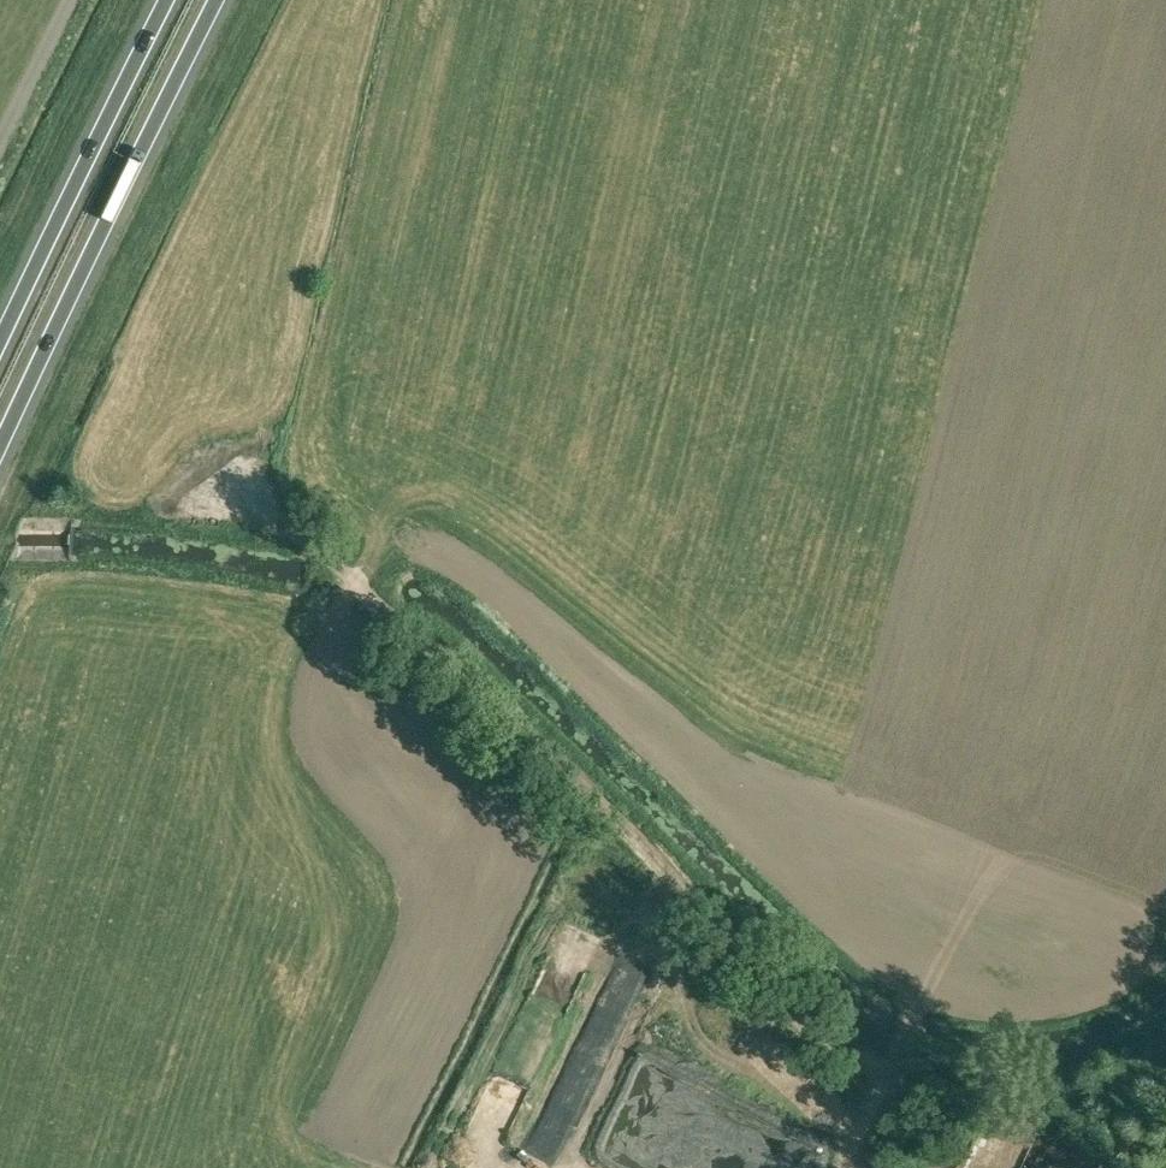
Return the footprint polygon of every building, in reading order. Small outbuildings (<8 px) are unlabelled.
[(567,1123),(583,1129),(593,1105),(577,1099),(567,1123)]
